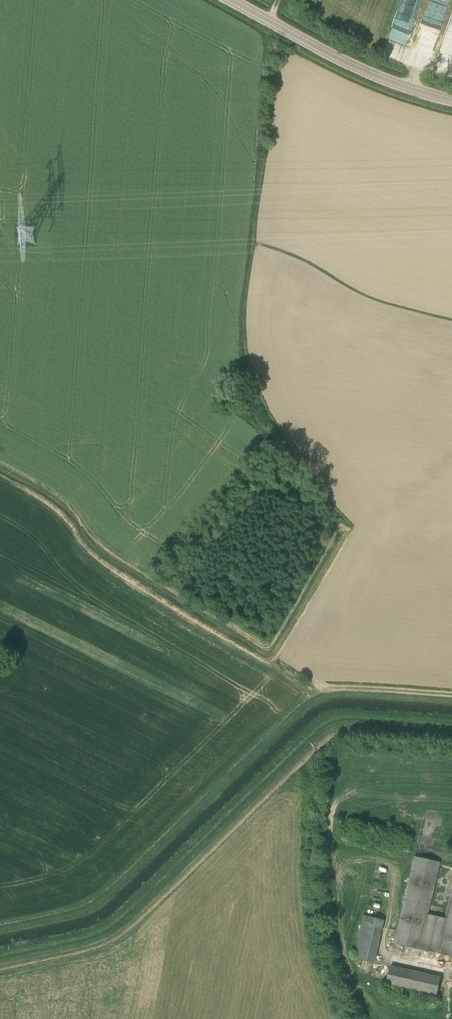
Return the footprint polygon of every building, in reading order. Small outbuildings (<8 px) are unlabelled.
[(408,42),(414,28),(396,21),(391,34),(408,42)] [(397,944),(451,955),(451,893),(447,917),(431,913),(441,860),(414,855),(397,944)] [(385,919),(364,914),(354,958),(375,963),(385,919)] [(436,999),(440,977),(390,965),(385,987),(436,999)]
